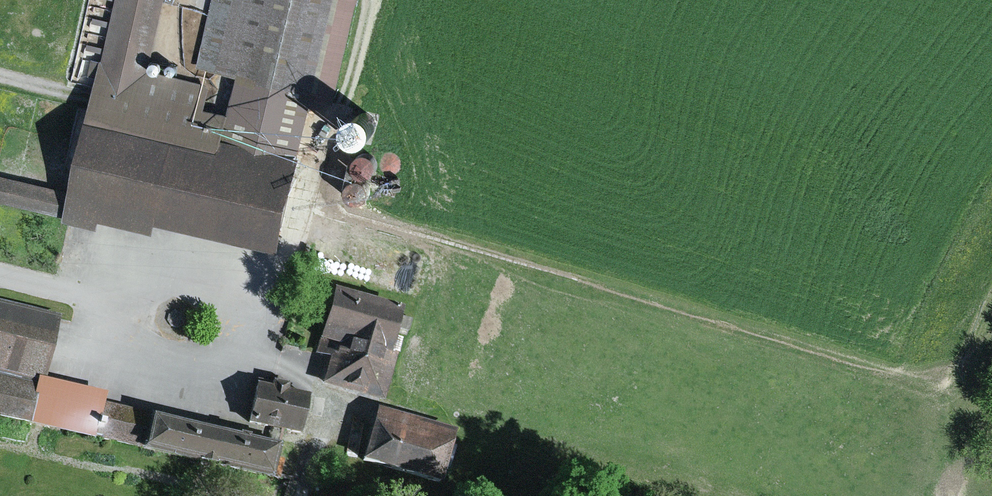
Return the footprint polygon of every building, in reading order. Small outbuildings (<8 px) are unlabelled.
[(196,67),(240,77),(230,117),(202,110),(207,88),(145,74),(162,0),(116,0),(102,62),(91,60),(87,77),(96,79),(91,99),(79,151),(113,159),(99,218),(153,231),(155,221),(281,250),(316,99),(338,105),(362,0),(212,0),(196,67)] [(153,70),(154,71),(155,72),(157,73),(159,73),(161,72),(162,70),(163,69),(163,67),(163,65),(162,63),(161,62),(159,61),(157,61),(155,62),(154,63),(152,64),(152,66),(152,68),(153,70)] [(170,74),(171,75),(173,75),(175,75),(176,74),(177,72),(178,71),(178,69),(177,67),(176,66),(175,65),(174,65),(172,65),(170,65),(169,66),(168,68),(168,69),(168,71),(168,73),(170,74)] [(352,132),(355,137),(359,140),(363,141),(368,141),(373,140),(377,137),(380,133),(381,128),(381,123),(379,118),(375,114),(371,112),(366,111),(361,112),(356,115),(353,118),(351,123),(351,128),(352,132)] [(79,151),(70,191),(64,215),(98,223),(99,218),(113,159),(79,151)] [(357,174),(361,177),(365,178),(369,178),(374,177),(377,174),(379,170),(380,166),(380,163),(378,159),(375,156),(372,154),(368,153),(364,153),(360,155),(357,158),(355,162),(354,166),(355,171),(357,174)] [(0,175),(0,201),(64,215),(70,191),(0,175)] [(351,200),(355,203),(359,205),(363,205),(367,203),(371,200),(373,196),(374,193),(373,189),(372,185),(369,182),(366,180),(362,179),(358,180),(354,181),(351,184),(349,188),(348,192),(349,197),(351,200)] [(386,303),(335,288),(316,353),(331,357),(323,383),(385,401),(398,357),(391,352),(402,313),(390,309),(386,303)] [(0,302),(0,416),(274,480),(282,443),(104,402),(106,394),(45,380),(59,316),(0,302)] [(403,316),(399,328),(410,331),(413,319),(403,316)] [(271,388),(259,385),(249,423),(301,435),(311,396),(288,391),(290,385),(273,381),(271,388)] [(457,431),(379,408),(364,459),(442,481),(457,431)]
